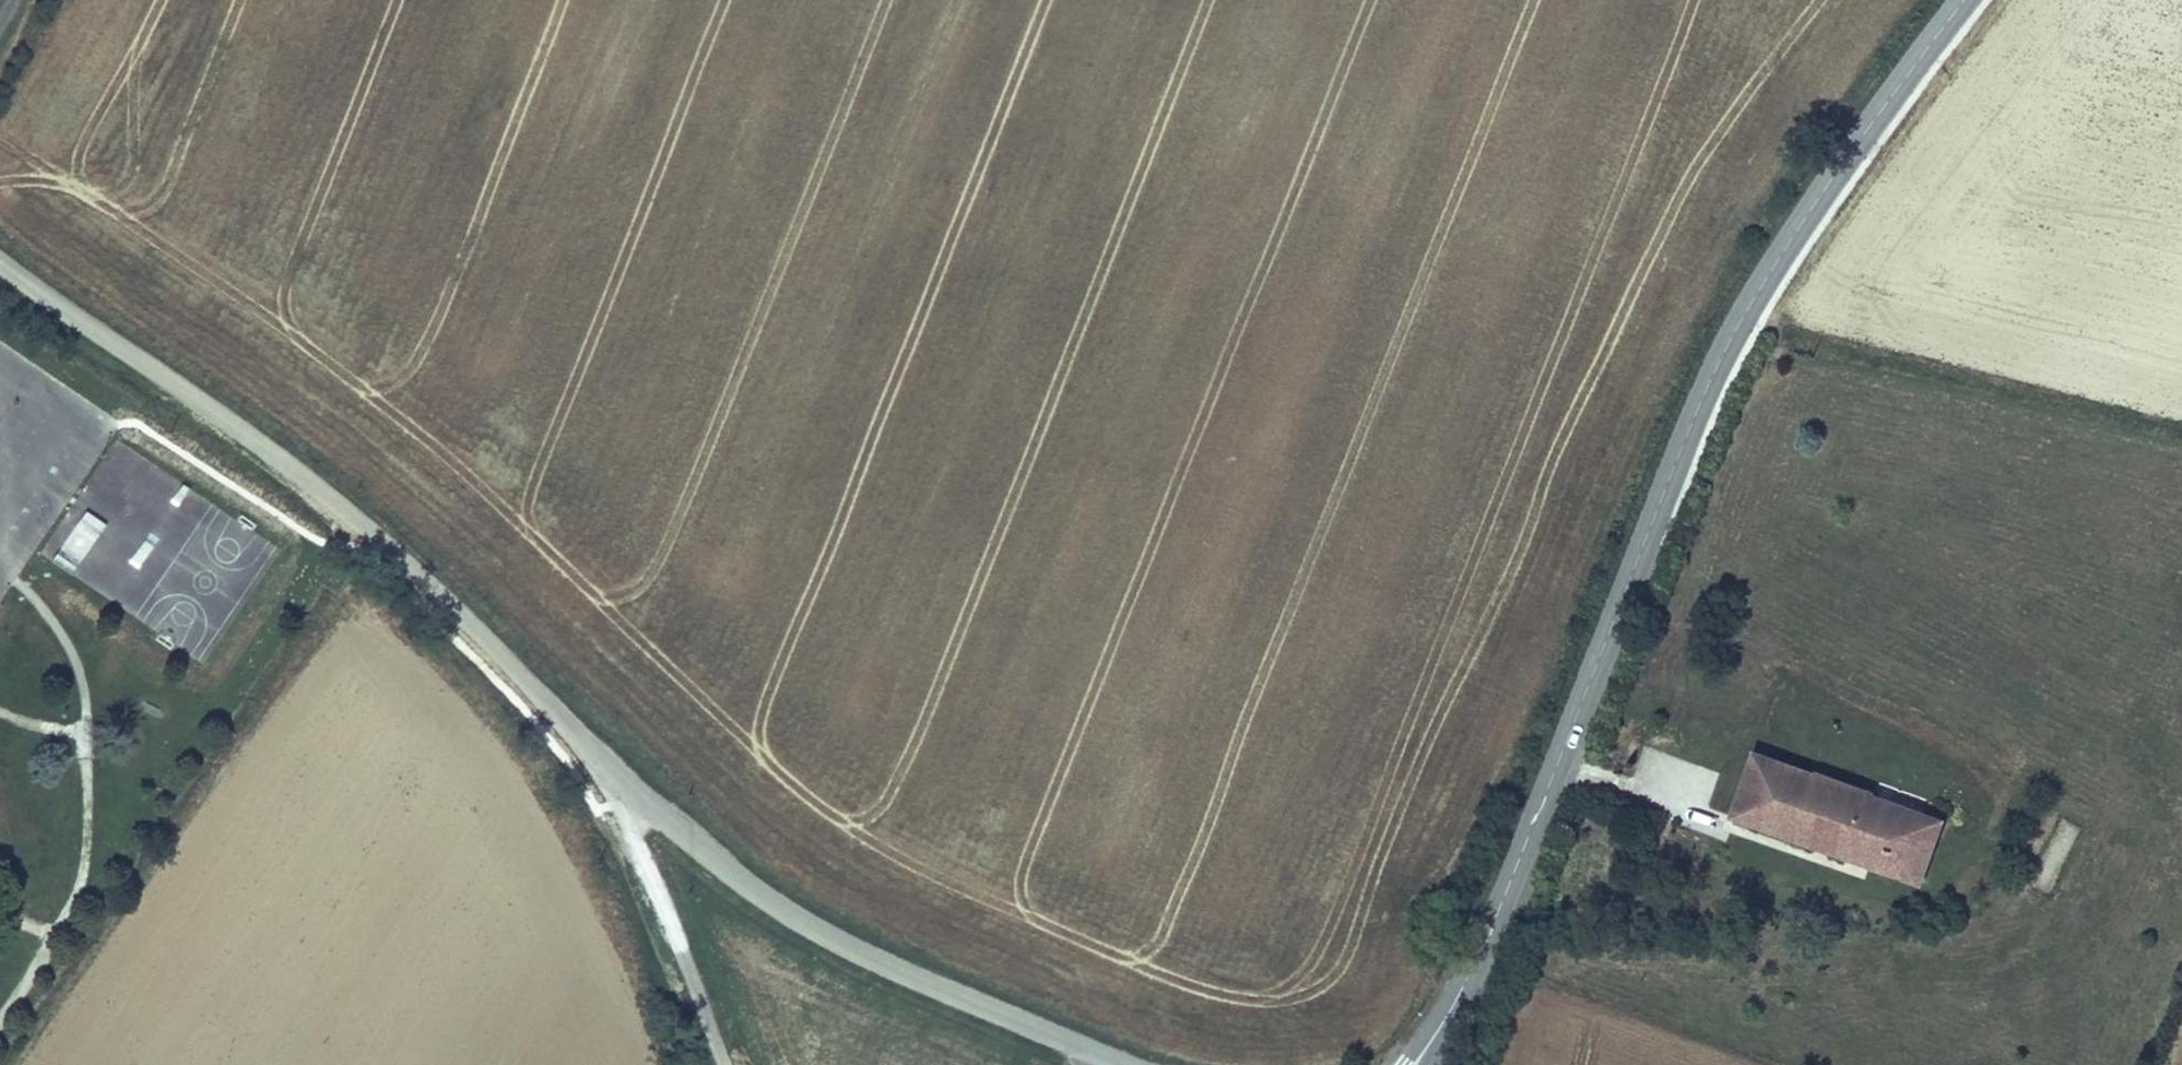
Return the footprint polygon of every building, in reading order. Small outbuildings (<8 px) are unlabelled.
[(78,572),(105,519),(82,508),(55,560),(78,572)] [(1793,842),(1818,773),(1755,750),(1730,820),(1793,842)] [(1819,771),(1818,773),(1793,842),(1924,889),(1949,820),(1877,795),(1878,793),(1819,771)]
